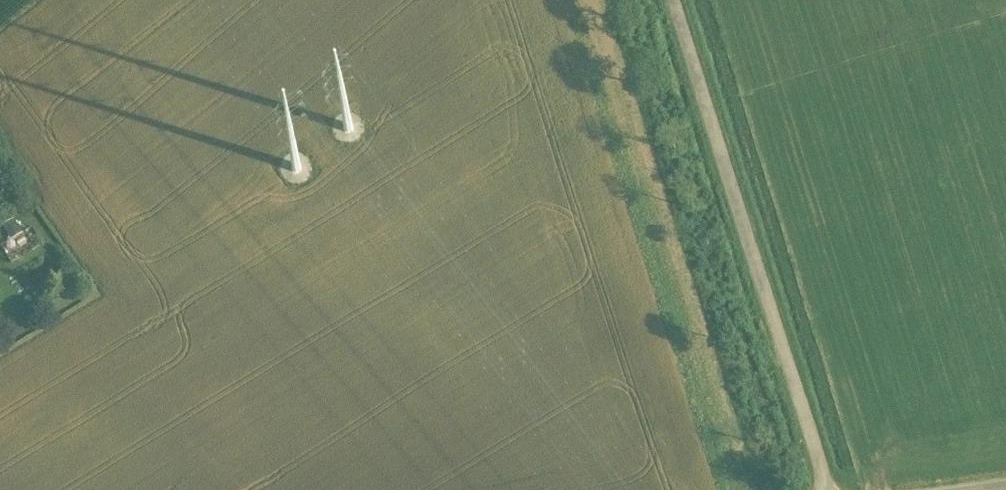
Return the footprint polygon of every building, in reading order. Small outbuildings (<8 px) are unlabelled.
[(343,127),(343,128),(344,130),(344,132),(346,133),(348,133),(349,133),(350,133),(351,132),(352,131),(353,130),(353,129),(353,127),(352,125),(350,124),(348,124),(347,124),(346,124),(345,125),(344,126),(343,127)] [(292,167),(291,169),(292,170),(293,172),(294,173),(295,173),(297,173),(298,173),(300,172),(300,171),(301,169),(301,168),(300,166),(299,165),(298,164),(296,164),(295,164),(294,165),(292,166),(292,167)] [(10,241),(21,234),(13,222),(2,228),(10,241)] [(30,286),(45,283),(43,271),(28,274),(30,286)]
